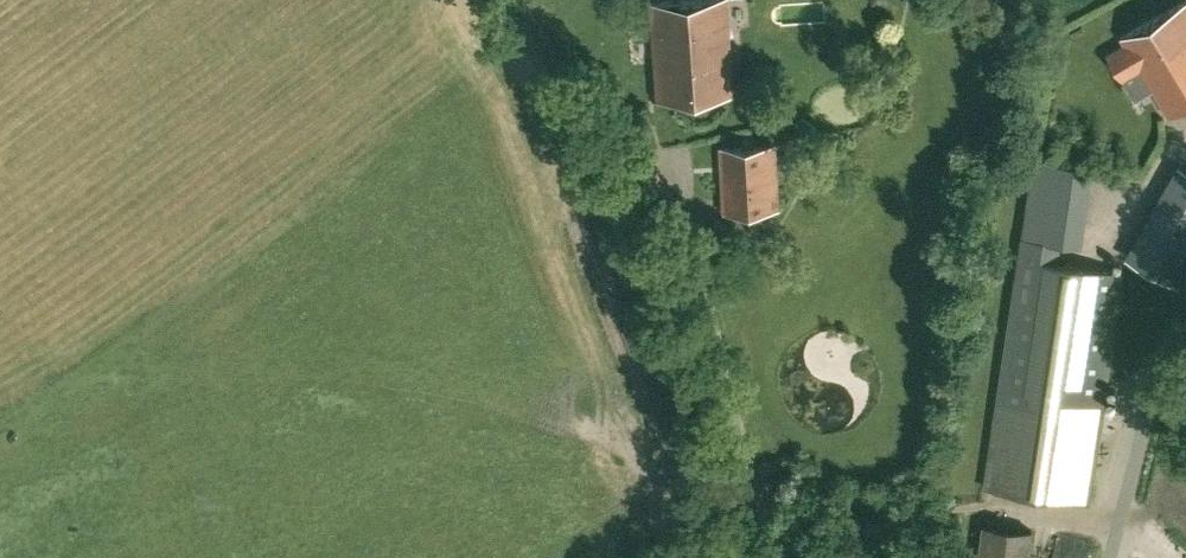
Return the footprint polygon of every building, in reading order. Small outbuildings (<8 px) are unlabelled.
[(658,98),(734,92),(727,0),(668,0),(651,1),(658,98)] [(1155,19),(1175,49),(1161,58),(1185,98),(1185,1),(1155,19)] [(1121,37),(1126,44),(1108,55),(1122,78),(1140,67),(1169,115),(1185,105),(1185,98),(1161,58),(1175,49),(1155,19),(1121,37)] [(721,146),(724,211),(778,208),(775,144),(721,146)] [(1127,257),(1169,280),(1185,250),(1185,170),(1179,166),(1127,257)] [(1090,507),(1103,419),(1125,270),(1057,260),(1060,243),(1022,236),(985,492),(1090,507)] [(1034,529),(983,523),(980,557),(1031,557),(1034,529)]
